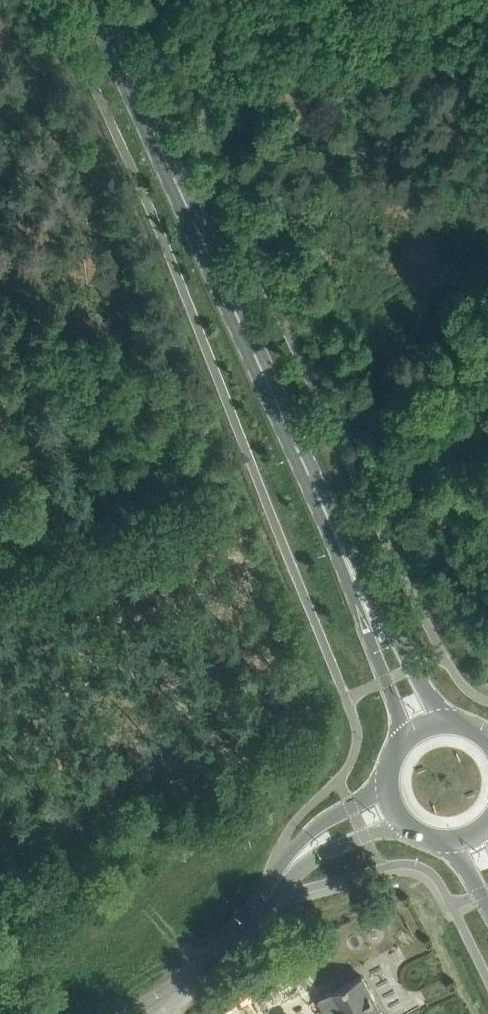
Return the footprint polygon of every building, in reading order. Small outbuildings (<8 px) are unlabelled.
[(362,975),(332,991),(317,998),(326,1013),(382,1013),(362,975)] [(254,987),(234,996),(239,1005),(259,996),(254,987)]
